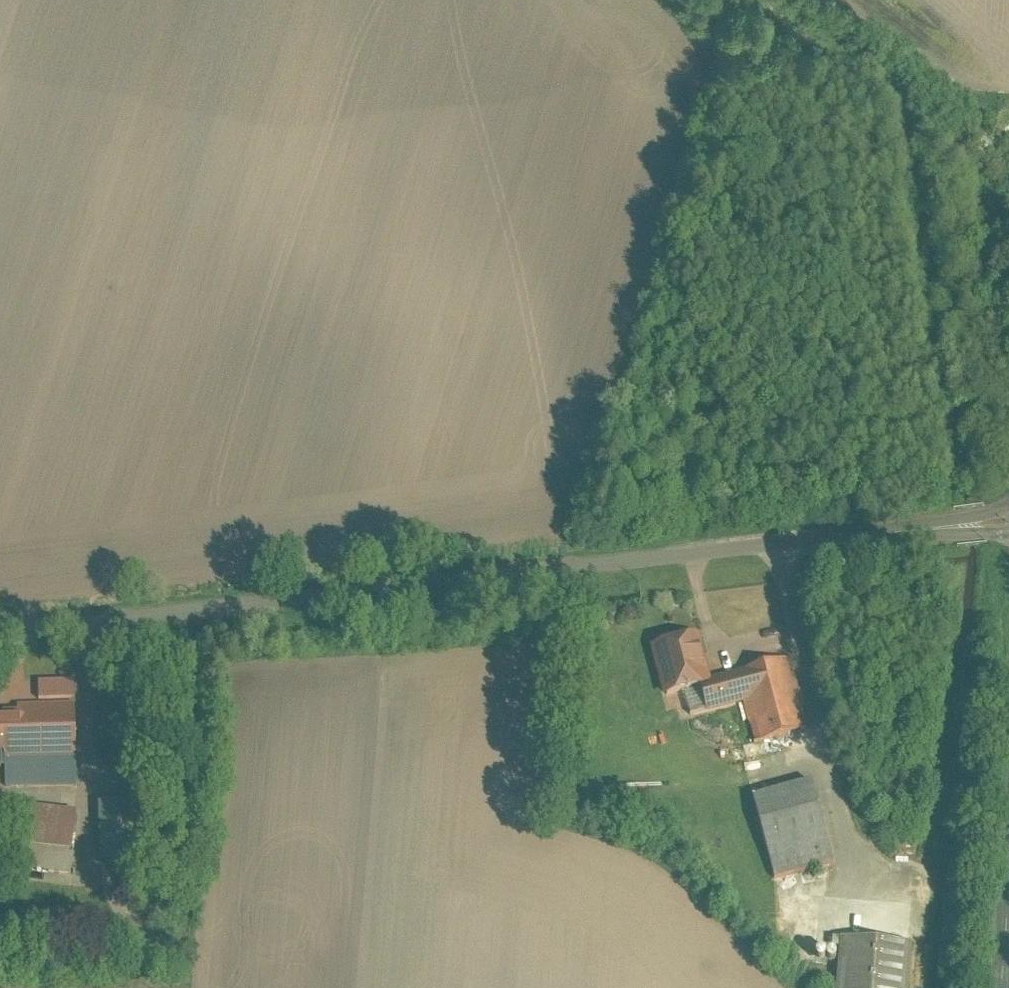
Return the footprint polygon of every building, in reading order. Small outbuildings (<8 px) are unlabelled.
[(754,723),(746,725),(751,746),(815,728),(795,657),(719,678),(708,636),(660,649),(673,699),(693,694),(700,717),(749,704),(754,723)] [(38,681),(37,701),(74,701),(74,682),(38,681)] [(11,772),(12,787),(80,785),(78,701),(5,703),(6,715),(0,715),(0,773),(11,772)] [(667,748),(688,817),(766,794),(751,746),(746,725),(667,748)] [(760,799),(780,879),(838,865),(818,785),(760,799)] [(105,804),(107,862),(143,861),(141,802),(105,804)] [(27,805),(21,843),(76,852),(82,813),(27,805)] [(912,938),(840,933),(836,987),(909,987),(912,938)]
